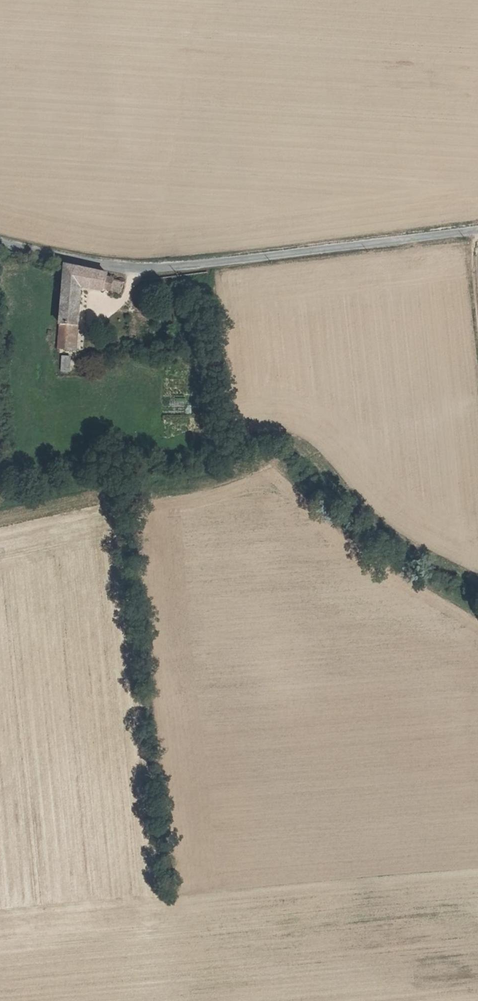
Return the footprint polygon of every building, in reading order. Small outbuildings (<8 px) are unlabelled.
[(66,353),(74,353),(79,293),(81,273),(64,271),(59,336),(67,337),(66,353)] [(104,277),(81,273),(79,293),(103,294),(104,284),(104,277)] [(104,284),(103,294),(120,295),(121,286),(104,284)] [(60,354),(60,371),(70,371),(70,355),(60,354)]
